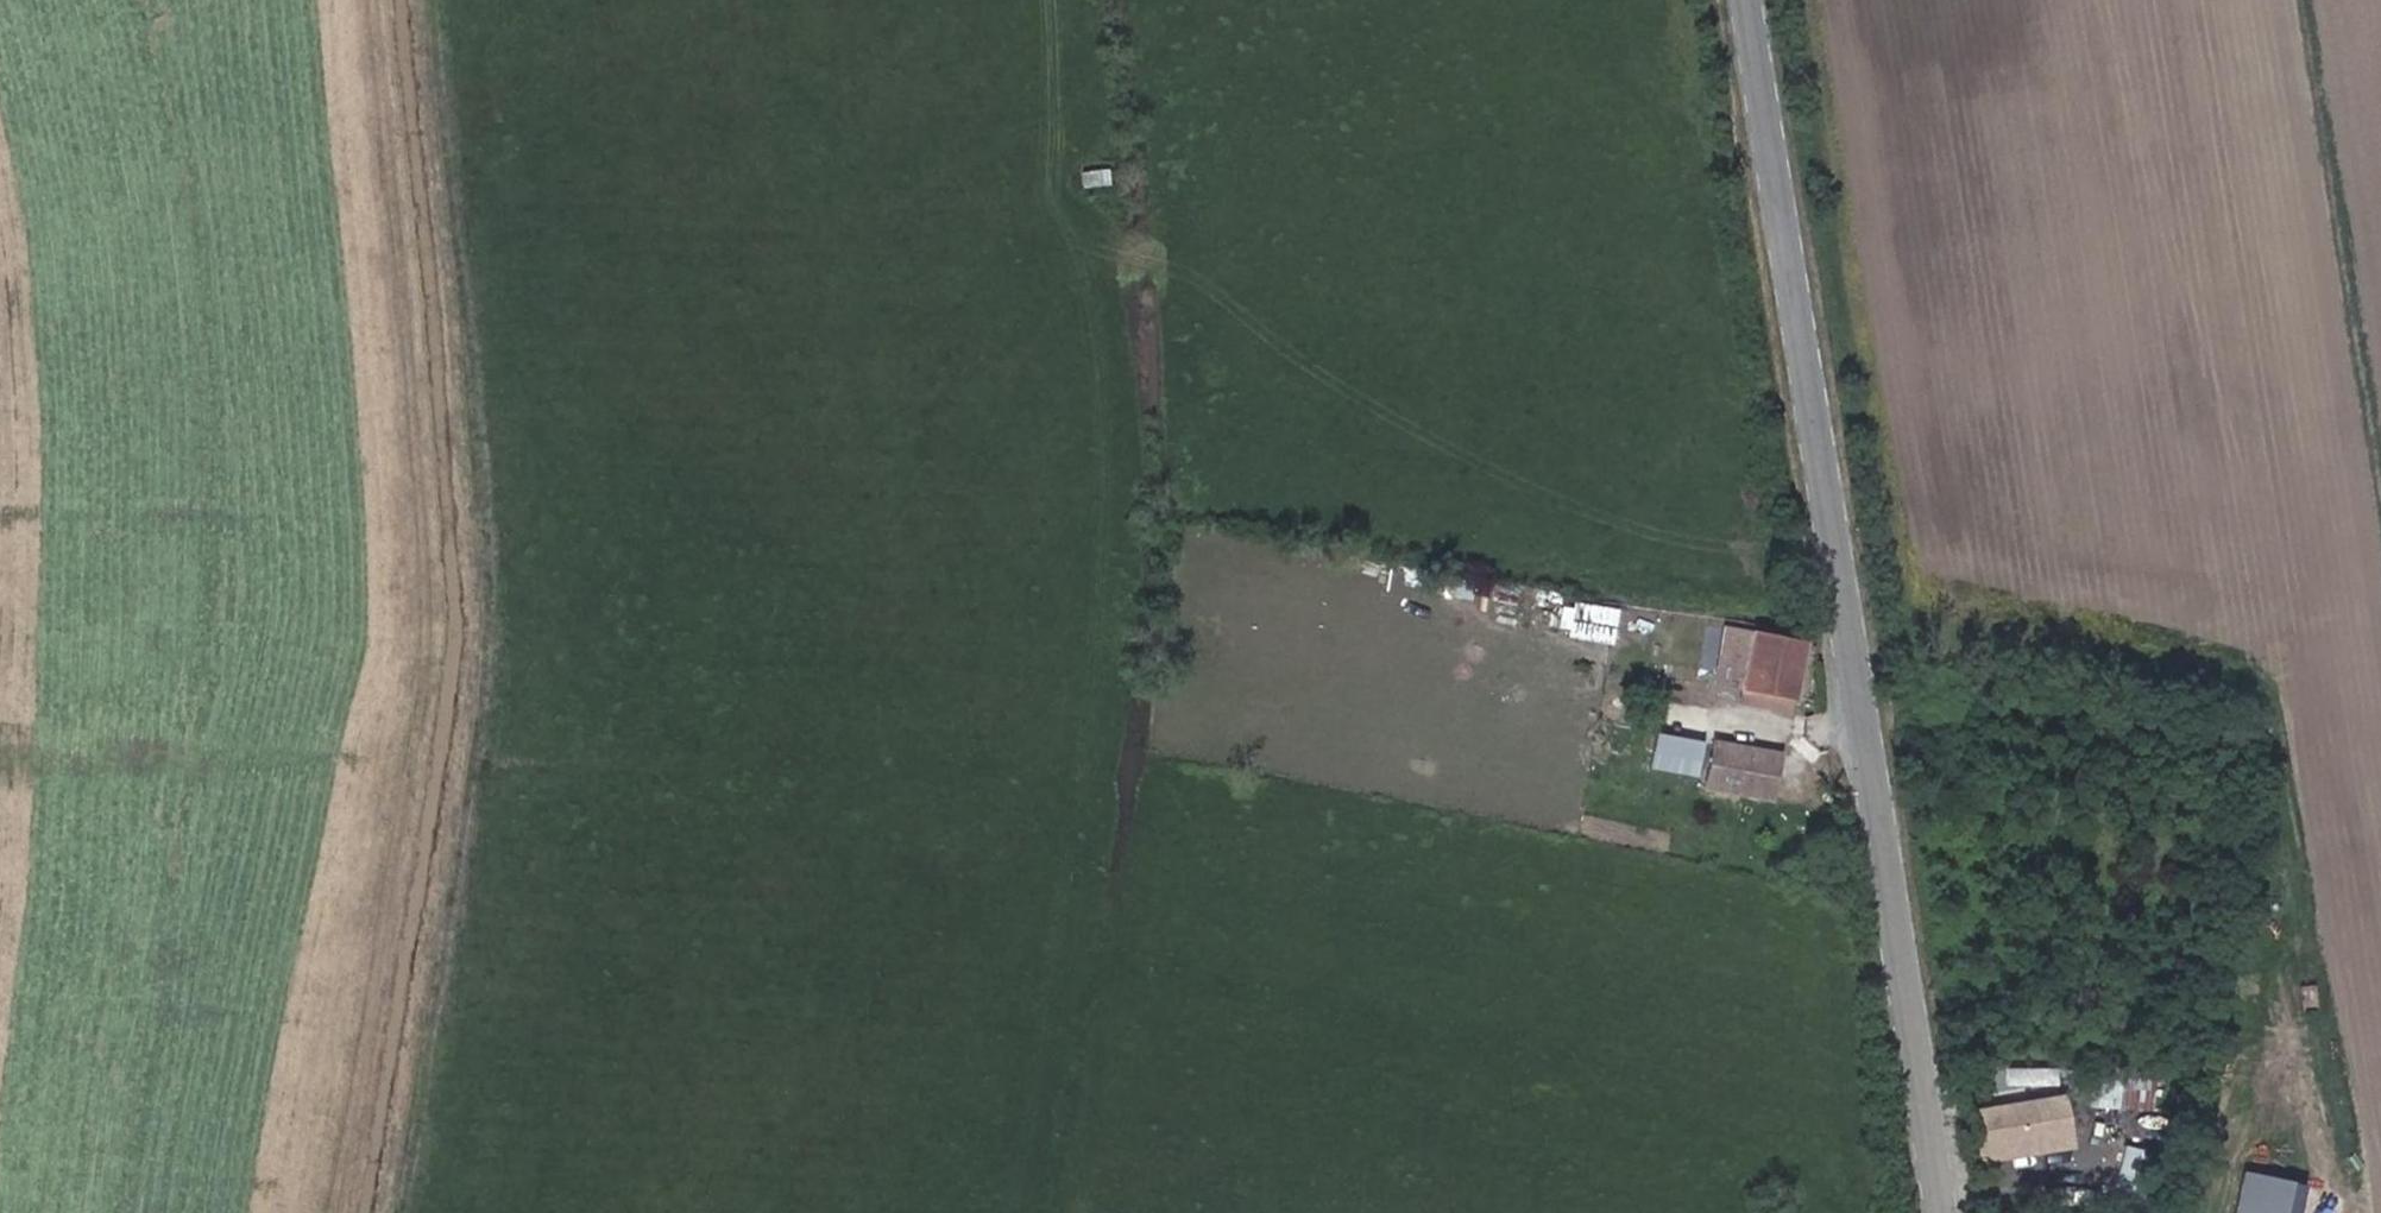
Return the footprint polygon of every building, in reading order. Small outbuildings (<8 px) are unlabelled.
[(1106,168),(1078,170),(1079,186),(1107,184),(1106,168)] [(1608,644),(1615,608),(1569,598),(1562,635),(1608,644)] [(1791,696),(1800,648),(1735,635),(1726,683),(1791,696)] [(1777,754),(1712,743),(1704,787),(1769,797),(1777,754)] [(2083,1106),(2114,1108),(2117,1066),(2086,1064),(2083,1106)] [(2119,1109),(2151,1111),(2154,1074),(2122,1071),(2119,1109)] [(2070,1144),(2062,1097),(1969,1112),(1974,1145),(2036,1136),(2038,1149),(2070,1144)] [(2135,1181),(2140,1148),(2121,1145),(2115,1178),(2135,1181)] [(2228,1212),(2280,1212),(2287,1179),(2238,1169),(2228,1212)]
